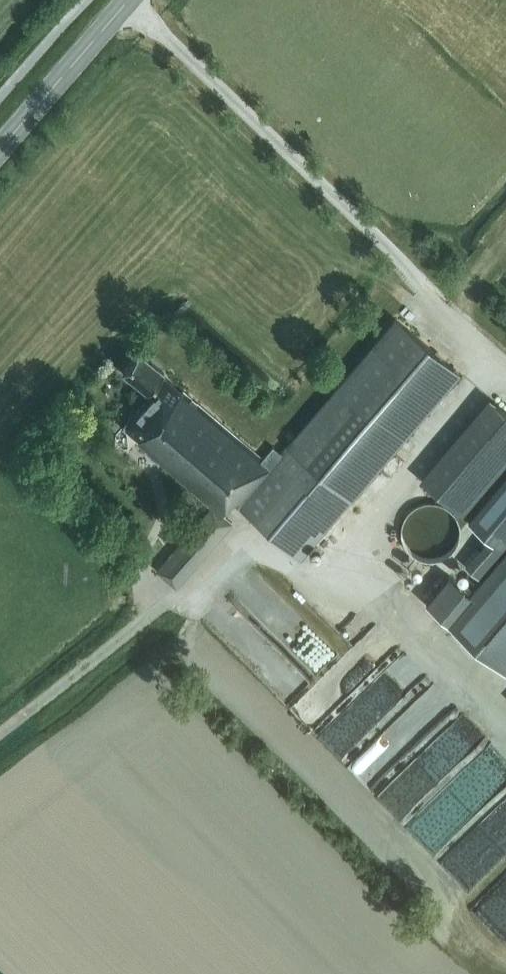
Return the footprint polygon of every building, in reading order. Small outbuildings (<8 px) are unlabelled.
[(335,389),(280,453),(273,447),(262,459),(182,391),(181,392),(162,376),(164,373),(139,352),(123,371),(151,395),(123,427),(138,441),(137,442),(213,506),(157,569),(177,586),(232,522),(222,513),(234,500),(301,558),(459,373),(395,318),(335,389)] [(462,515),(505,463),(505,412),(494,402),(488,397),(418,478),(462,515)] [(446,622),(502,670),(505,666),(505,477),(468,521),(488,538),(465,566),(481,579),(469,592),(453,579),(449,575),(425,603),(447,621),(446,622)] [(409,552),(411,554),(414,556),(417,558),(419,559),(423,560),(426,560),(428,561),(431,561),(433,561),(435,560),(437,560),(440,559),(442,558),(445,556),(448,555),(450,553),(452,551),(454,548),(456,545),(457,542),(458,541),(458,539),(459,537),(459,534),(459,531),(459,529),(459,527),(459,524),(457,520),(456,518),(455,516),(454,514),(452,512),(449,509),(447,507),(444,505),(440,504),(436,503),(433,502),(431,502),(427,502),(424,503),(420,504),(416,505),(414,507),(410,509),(408,512),(406,514),(405,516),(404,517),(403,520),(402,523),(401,526),(401,528),(401,530),(401,534),(401,537),(402,540),(403,543),(404,546),(406,548),(409,552)] [(251,581),(269,584),(271,572),(253,569),(251,581)]
